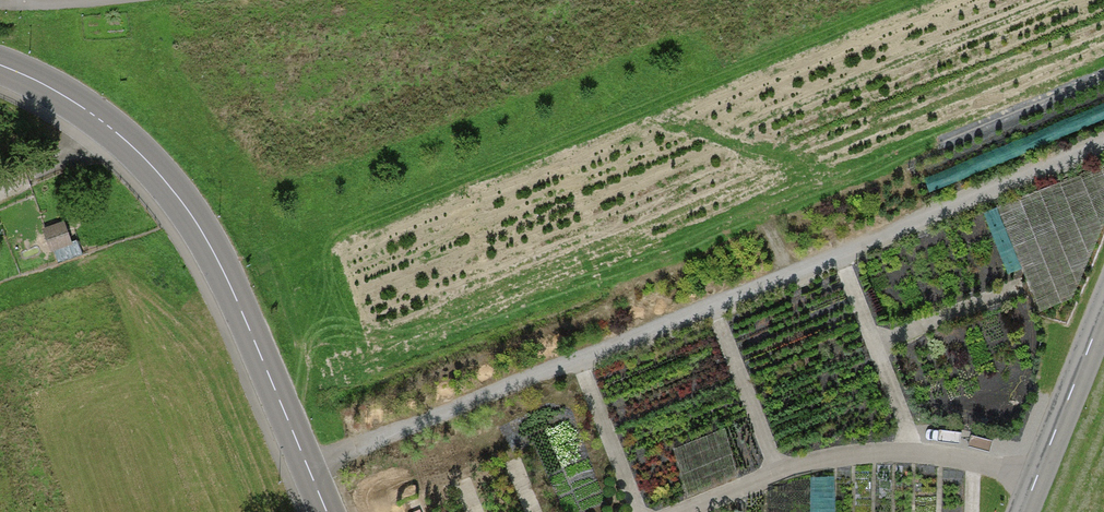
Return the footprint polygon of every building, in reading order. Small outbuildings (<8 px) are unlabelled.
[(1031,197),(988,214),(1010,270),(1025,264),(1042,306),(1074,294),(1062,263),(1058,265),(1031,197)] [(46,225),(60,261),(83,252),(70,216),(46,225)] [(688,491),(742,479),(730,428),(677,440),(688,491)] [(837,475),(814,475),(814,511),(836,511),(837,475)]
